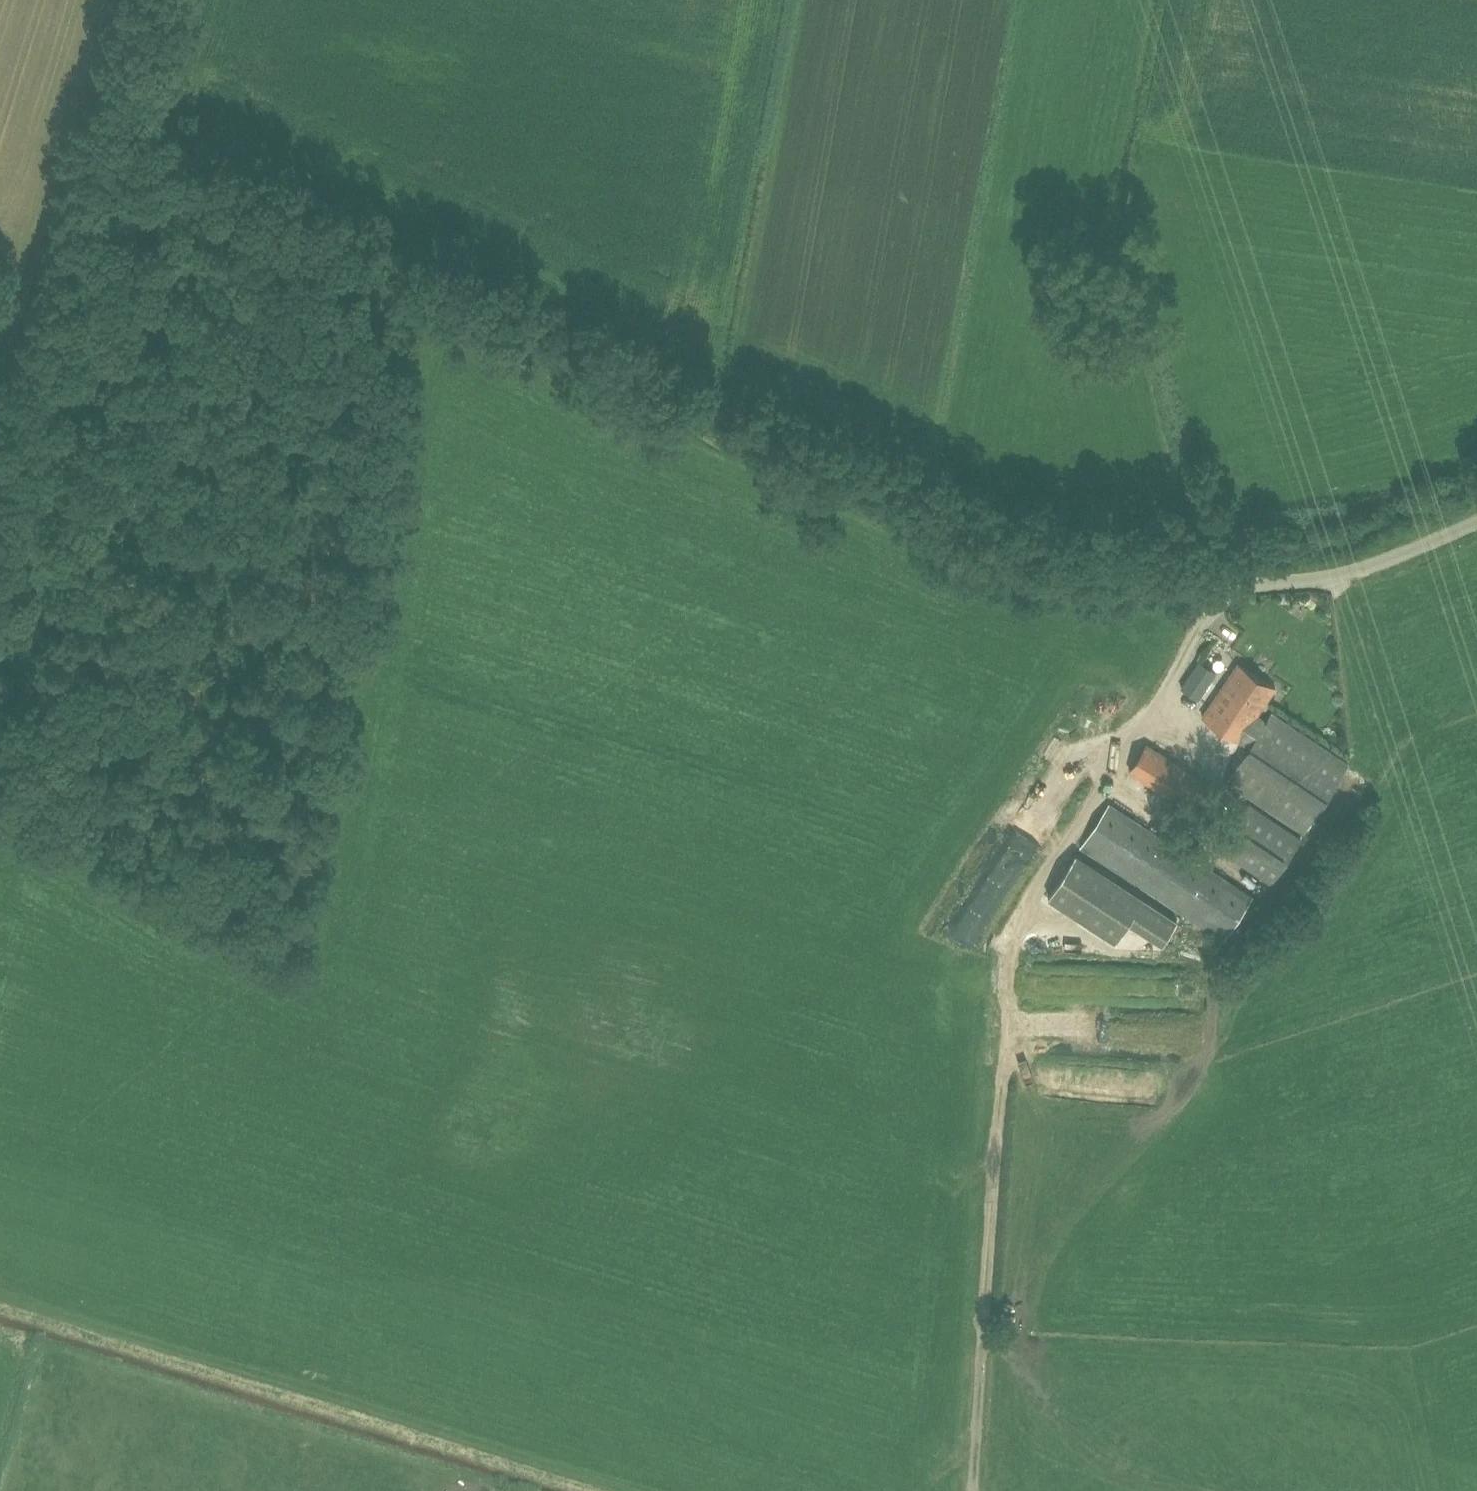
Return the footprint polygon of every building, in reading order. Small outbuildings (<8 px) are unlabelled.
[(1200,700),(1217,674),(1199,662),(1181,688),(1200,700)] [(1267,722),(1258,716),(1276,688),(1239,664),(1205,717),(1251,747),(1229,781),(1306,831),(1349,765),(1272,715),(1267,722)] [(1196,815),(1214,788),(1149,746),(1132,772),(1196,815)] [(1219,847),(1266,877),(1271,881),(1300,836),(1248,802),(1219,847)] [(1253,897),(1230,883),(1108,804),(1081,847),(1225,940),(1253,897)] [(1129,919),(1163,941),(1177,920),(1075,854),(1049,895),(1116,939),(1129,919)]
